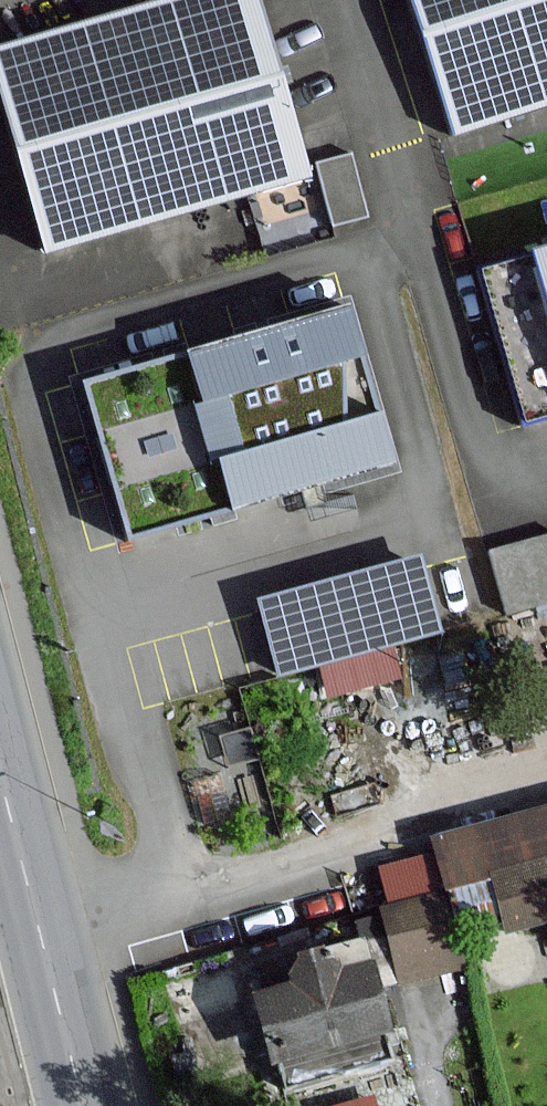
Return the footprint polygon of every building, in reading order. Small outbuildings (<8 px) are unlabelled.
[(234,0),(183,0),(0,52),(0,123),(35,245),(284,174),(234,0)] [(445,136),(546,104),(546,0),(402,0),(445,136)] [(519,263),(546,353),(546,254),(519,263)] [(392,467),(347,308),(82,383),(127,542),(392,467)] [(483,541),(503,605),(546,591),(546,522),(483,541)] [(415,565),(253,608),(270,672),(432,630),(415,565)] [(434,840),(457,921),(498,910),(504,930),(546,918),(546,808),(434,840)] [(459,966),(440,894),(380,910),(399,982),(459,966)] [(328,943),(282,956),(290,984),(253,994),(271,1060),(385,1029),(366,961),(335,970),(328,943)]
